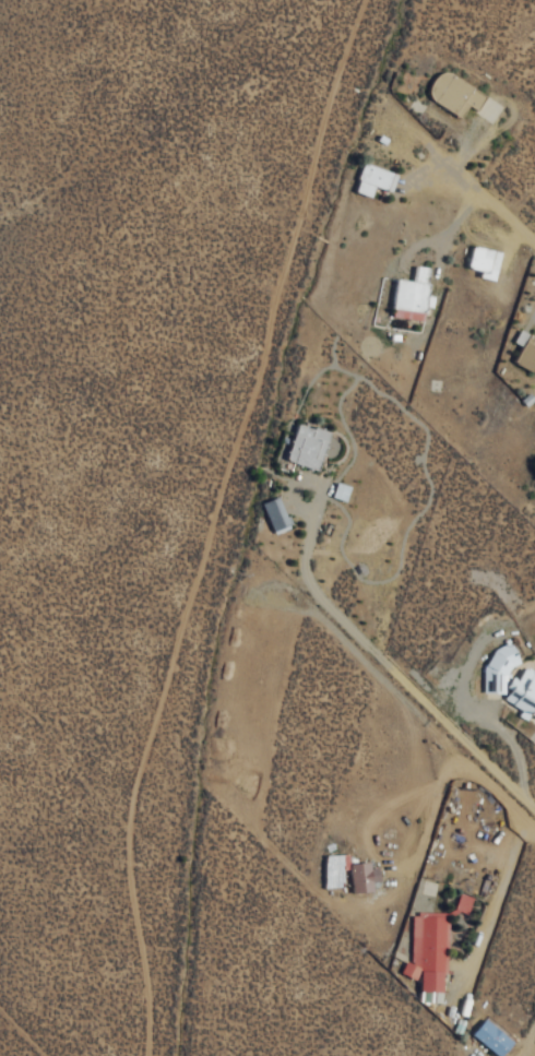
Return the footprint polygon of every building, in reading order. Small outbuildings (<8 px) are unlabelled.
[(394,175),(360,164),(350,192),(367,197),(370,187),(388,193),(394,175)] [(476,277),(491,281),(498,252),(469,245),(463,268),(477,271),(476,277)] [(420,321),(422,307),(429,308),(431,296),(425,295),(426,284),(423,284),(425,268),(412,266),(410,281),(393,279),(388,317),(420,321)] [(286,528),(275,497),(258,503),(270,535),(286,528)] [(488,695),(501,693),(502,701),(518,710),(520,725),(525,715),(534,714),(534,673),(528,668),(520,669),(516,678),(513,678),(497,669),(516,666),(513,645),(504,640),(499,647),(493,648),(484,663),(488,695)] [(368,882),(375,882),(375,868),(366,869),(365,863),(347,864),(348,893),(368,892),(368,882)] [(440,1003),(441,915),(409,915),(408,963),(399,963),(399,977),(416,977),(416,1003),(440,1003)] [(481,1019),(468,1034),(493,1055),(497,1055),(509,1043),(481,1019)]
